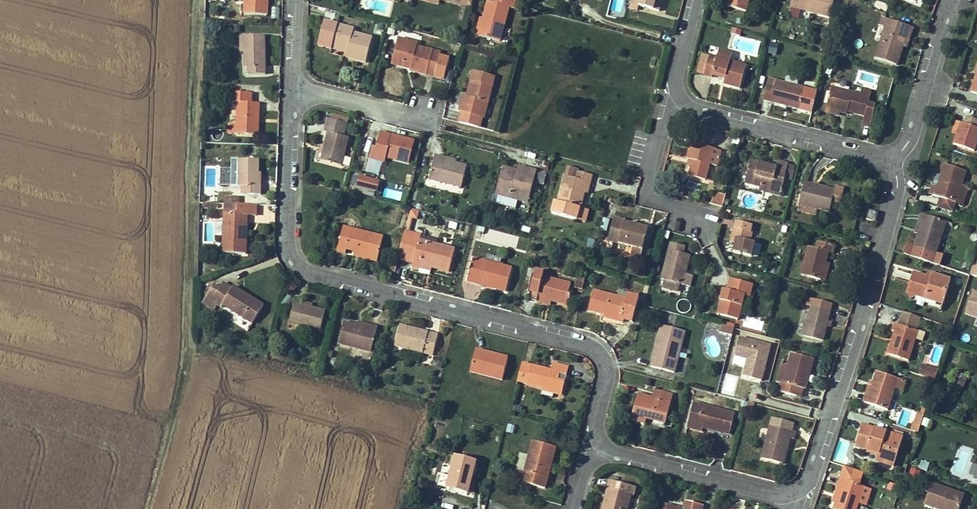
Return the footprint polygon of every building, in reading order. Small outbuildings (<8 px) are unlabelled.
[(244,14),(267,15),(268,0),(245,0),(244,14)] [(462,3),(461,6),(471,8),(473,0),(452,0),(462,3)] [(500,41),(508,7),(517,10),(519,2),(511,0),(495,0),(495,3),(488,1),(479,36),(500,41)] [(631,6),(630,8),(638,10),(639,6),(659,11),(662,0),(632,0),(631,6)] [(749,0),(729,0),(728,6),(746,11),(749,0)] [(790,7),(830,17),(834,0),(792,0),(790,7)] [(888,5),(876,2),(874,8),(886,11),(888,5)] [(880,26),(886,28),(875,58),(896,65),(907,34),(910,35),(912,28),(883,18),(880,26)] [(372,38),(353,33),(354,29),(325,21),(319,46),(331,49),(332,46),(348,50),(346,58),(366,63),(372,38)] [(733,29),(731,34),(740,37),(741,31),(733,29)] [(248,75),(265,74),(264,35),(244,36),(244,67),(248,67),(248,75)] [(435,77),(436,72),(443,74),(447,59),(440,57),(441,53),(417,47),(418,43),(409,41),(408,46),(397,43),(393,59),(396,66),(404,68),(405,63),(412,64),(410,71),(435,77)] [(769,43),(768,54),(776,55),(777,43),(769,43)] [(746,66),(730,62),(732,54),(719,51),(717,58),(709,56),(709,57),(704,74),(704,75),(712,78),(713,75),(713,73),(726,76),(725,78),(723,84),(740,88),(746,66)] [(704,74),(709,57),(702,55),(698,73),(704,74)] [(830,76),(834,67),(830,65),(826,74),(830,76)] [(484,118),(495,76),(473,71),(470,81),(472,82),(469,97),(466,96),(463,95),(459,112),(462,112),(481,117),(484,118)] [(863,73),(862,80),(877,84),(879,78),(863,73)] [(805,88),(778,81),(778,80),(769,77),(763,100),(800,109),(805,88)] [(871,93),(861,91),(860,95),(831,88),(826,109),(827,109),(840,112),(847,114),(847,112),(865,116),(862,125),(870,127),(875,106),(868,104),(871,93)] [(258,135),(258,122),(256,122),(256,111),(259,111),(259,103),(251,103),(252,93),(231,92),(231,93),(230,102),(238,103),(237,124),(229,123),(228,134),(258,135)] [(481,117),(462,112),(459,123),(471,126),(473,118),(481,120),(481,117)] [(331,120),(348,124),(349,119),(333,115),(331,120)] [(976,144),(976,142),(976,120),(967,116),(965,124),(961,123),(957,135),(954,144),(974,151),(976,144)] [(471,126),(479,128),(481,120),(473,118),(471,126)] [(349,138),(344,137),(348,124),(331,120),(328,119),(324,132),(328,133),(324,146),(320,160),(342,166),(349,138)] [(957,135),(961,123),(957,121),(953,133),(957,135)] [(708,128),(696,125),(692,140),(704,144),(708,128)] [(413,141),(391,136),(380,133),(376,149),(373,148),(370,158),(385,162),(386,157),(407,162),(413,141)] [(717,166),(721,151),(691,143),(687,159),(693,161),(689,176),(705,181),(709,164),(717,166)] [(467,166),(455,163),(441,160),(442,157),(435,155),(429,179),(461,187),(467,166)] [(240,159),(240,160),(240,169),(233,169),(232,185),(239,185),(239,186),(242,186),(242,194),(261,195),(261,186),(258,186),(258,174),(258,160),(240,159)] [(778,162),(777,168),(750,162),(745,183),(761,187),(771,189),(770,193),(780,196),(785,178),(787,171),(788,164),(778,162)] [(945,164),(941,176),(937,188),(935,187),(932,195),(940,198),(937,207),(953,212),(953,210),(966,171),(945,164)] [(519,166),(517,171),(516,175),(514,174),(515,170),(503,167),(495,194),(498,195),(496,203),(515,208),(518,200),(528,203),(536,171),(519,166)] [(551,213),(576,220),(580,208),(587,182),(590,183),(592,175),(578,172),(578,169),(567,167),(558,202),(554,201),(551,213)] [(787,171),(785,178),(791,180),(793,173),(787,171)] [(546,176),(538,173),(535,182),(543,185),(546,176)] [(937,188),(941,176),(936,174),(929,194),(932,195),(935,187),(937,188)] [(357,186),(376,191),(379,181),(360,176),(357,186)] [(686,190),(697,193),(698,186),(688,183),(686,190)] [(804,183),(799,204),(817,209),(829,212),(832,201),(840,203),(844,189),(836,187),(835,191),(804,183)] [(399,200),(402,189),(385,185),(382,196),(399,200)] [(961,187),(956,202),(963,205),(968,189),(961,187)] [(714,198),(712,204),(722,207),(725,196),(719,195),(714,198)] [(256,215),(256,205),(238,204),(238,207),(225,207),(223,253),(246,254),(247,234),(244,234),(244,223),(247,223),(247,215),(256,215)] [(817,209),(799,204),(797,211),(816,216),(817,209)] [(420,211),(411,208),(408,217),(417,219),(420,211)] [(580,208),(576,220),(587,223),(590,211),(580,208)] [(875,222),(878,213),(869,210),(866,219),(875,222)] [(921,214),(918,221),(922,222),(918,234),(914,247),(935,254),(946,222),(921,214)] [(640,259),(646,238),(648,239),(651,230),(624,223),(625,220),(614,217),(608,241),(633,247),(630,257),(640,259)] [(606,232),(609,220),(603,218),(600,230),(606,232)] [(735,221),(731,237),(737,239),(733,252),(759,259),(762,245),(755,244),(755,243),(750,242),(753,233),(751,233),(753,225),(735,221)] [(345,254),(347,249),(378,257),(383,237),(343,227),(337,252),(345,254)] [(455,250),(436,245),(437,240),(405,232),(398,258),(413,262),(412,266),(421,268),(421,265),(449,272),(455,250)] [(818,242),(816,249),(808,247),(801,275),(821,280),(828,252),(832,253),(834,246),(818,242)] [(693,276),(685,274),(690,256),(682,254),(685,246),(671,243),(661,279),(664,280),(662,287),(678,292),(680,285),(690,287),(693,276)] [(914,247),(906,244),(902,254),(941,266),(944,257),(935,254),(914,247)] [(377,261),(378,257),(355,251),(354,255),(377,261)] [(467,282),(482,286),(483,283),(493,286),(493,288),(506,292),(512,268),(503,266),(504,264),(501,263),(502,258),(487,254),(485,259),(483,259),(482,260),(473,258),(467,282)] [(825,262),(821,280),(824,281),(829,263),(825,262)] [(577,279),(578,275),(557,270),(557,273),(563,274),(562,275),(577,279)] [(528,300),(537,302),(538,297),(551,301),(568,305),(571,294),(568,294),(571,284),(543,277),(544,273),(535,271),(528,300)] [(943,304),(950,280),(932,274),(931,279),(926,277),(913,273),(907,293),(910,299),(916,296),(943,304)] [(585,277),(578,275),(577,279),(575,286),(583,288),(585,277)] [(730,279),(727,291),(723,290),(717,314),(738,320),(744,296),(749,297),(752,284),(730,279)] [(290,282),(285,288),(290,292),(295,286),(290,282)] [(223,283),(219,288),(211,300),(206,297),(202,303),(213,310),(217,304),(221,307),(222,305),(235,313),(230,320),(247,331),(262,308),(247,298),(249,296),(233,286),(232,288),(223,283)] [(211,300),(219,288),(214,284),(206,297),(211,300)] [(622,319),(632,322),(639,298),(628,295),(628,293),(620,291),(618,297),(593,291),(588,310),(605,315),(622,319)] [(976,318),(976,293),(972,291),(965,314),(976,318)] [(264,305),(249,296),(247,298),(262,308),(264,305)] [(823,341),(827,327),(833,304),(802,297),(800,303),(810,306),(803,336),(823,341)] [(325,311),(311,308),(301,305),(302,302),(302,299),(295,298),(289,322),(320,330),(325,311)] [(888,354),(908,361),(918,331),(916,331),(921,318),(903,312),(899,325),(894,323),(892,331),(895,332),(888,354)] [(377,326),(370,325),(370,326),(369,328),(357,325),(344,322),(338,343),(371,352),(377,326)] [(211,325),(211,343),(221,342),(221,325),(211,325)] [(400,325),(395,346),(433,356),(438,335),(400,325)] [(661,326),(657,344),(659,345),(655,359),(653,359),(651,367),(674,373),(685,332),(661,326)] [(720,333),(732,336),(733,329),(721,326),(720,333)] [(760,380),(769,346),(737,338),(732,357),(744,360),(741,375),(760,380)] [(508,358),(488,353),(488,355),(475,352),(470,372),(502,380),(508,358)] [(805,390),(807,381),(805,381),(808,371),(810,372),(813,359),(791,353),(788,367),(781,365),(776,382),(781,383),(779,392),(801,397),(803,389),(805,390)] [(548,370),(522,363),(518,381),(543,388),(541,395),(553,398),(554,394),(554,390),(562,392),(568,367),(553,363),(551,371),(550,372),(548,372),(548,370)] [(923,376),(935,380),(938,371),(926,367),(923,376)] [(887,410),(894,388),(898,379),(876,372),(869,395),(867,394),(864,402),(887,410)] [(959,374),(953,388),(960,391),(966,377),(959,374)] [(923,384),(933,387),(935,380),(925,377),(923,384)] [(905,381),(898,379),(894,388),(902,391),(905,381)] [(654,391),(652,398),(638,395),(631,420),(641,422),(642,417),(646,418),(665,423),(668,413),(666,412),(668,403),(670,404),(673,395),(654,391)] [(729,434),(735,414),(693,403),(687,428),(702,432),(703,427),(729,434)] [(912,424),(910,430),(918,433),(926,408),(923,407),(921,413),(917,412),(913,425),(912,424)] [(793,424),(772,418),(770,426),(791,431),(793,424)] [(855,446),(868,450),(879,453),(878,456),(877,461),(894,466),(903,438),(862,425),(855,446)] [(508,426),(506,432),(513,434),(515,428),(508,426)] [(796,432),(791,431),(770,426),(762,458),(783,464),(790,438),(794,439),(796,432)] [(533,441),(529,456),(519,453),(514,470),(524,473),(523,475),(517,473),(515,481),(544,488),(546,478),(547,479),(549,471),(547,470),(550,460),(552,460),(556,447),(533,441)] [(447,488),(468,494),(471,481),(476,461),(455,456),(447,488)] [(845,467),(838,487),(841,488),(836,502),(834,508),(856,508),(858,504),(865,506),(871,489),(859,486),(864,473),(845,467)] [(917,479),(920,472),(911,469),(909,476),(917,479)] [(473,495),(476,482),(471,481),(468,494),(473,495)] [(608,488),(611,489),(608,499),(605,498),(603,508),(627,508),(631,494),(634,495),(635,488),(610,481),(608,488)] [(896,492),(898,486),(889,483),(887,489),(896,492)] [(932,484),(924,504),(938,508),(959,508),(964,495),(932,484)] [(703,505),(685,501),(683,508),(702,508),(703,505)]
